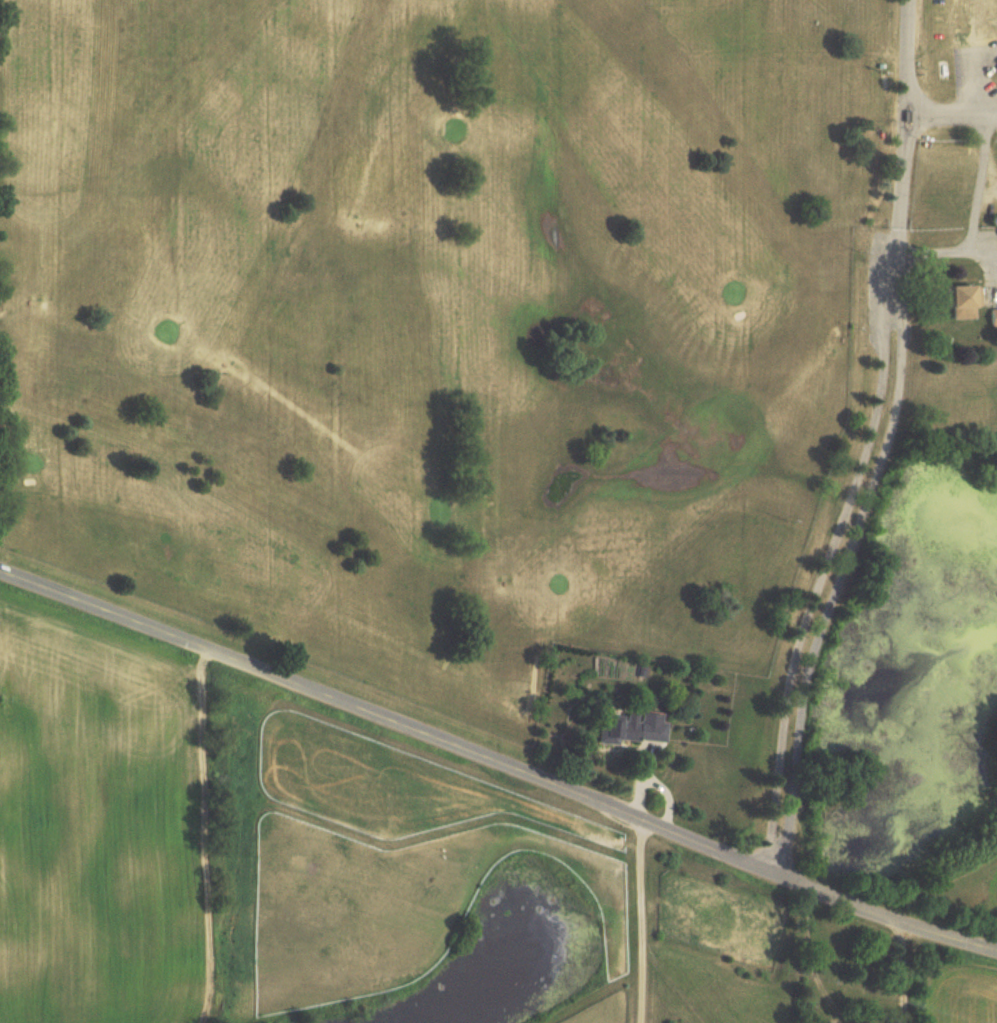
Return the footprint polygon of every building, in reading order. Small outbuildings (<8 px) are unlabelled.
[(948,319),(975,319),(975,285),(942,285),(942,308),(948,308),(948,319)] [(996,328),(996,309),(986,309),(986,328),(996,328)] [(603,713),(601,741),(662,744),(663,717),(603,713)]
